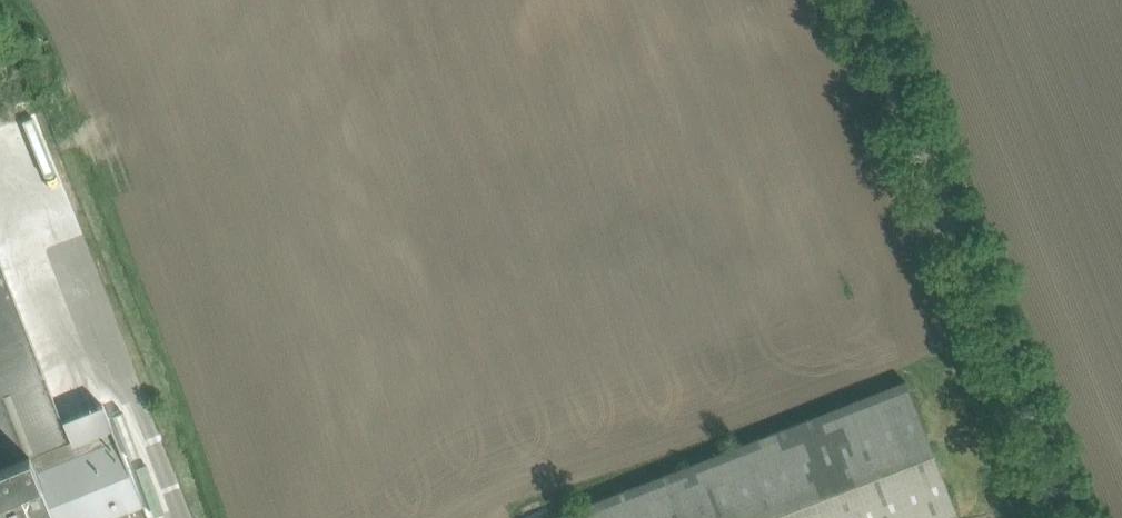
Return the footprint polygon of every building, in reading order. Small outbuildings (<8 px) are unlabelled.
[(39,35),(31,39),(39,56),(46,52),(39,35)] [(108,422),(44,262),(28,269),(26,264),(10,271),(4,258),(37,244),(8,171),(0,174),(0,517),(148,517),(118,443),(137,435),(128,414),(108,422)] [(959,517),(906,381),(554,517),(959,517)]
